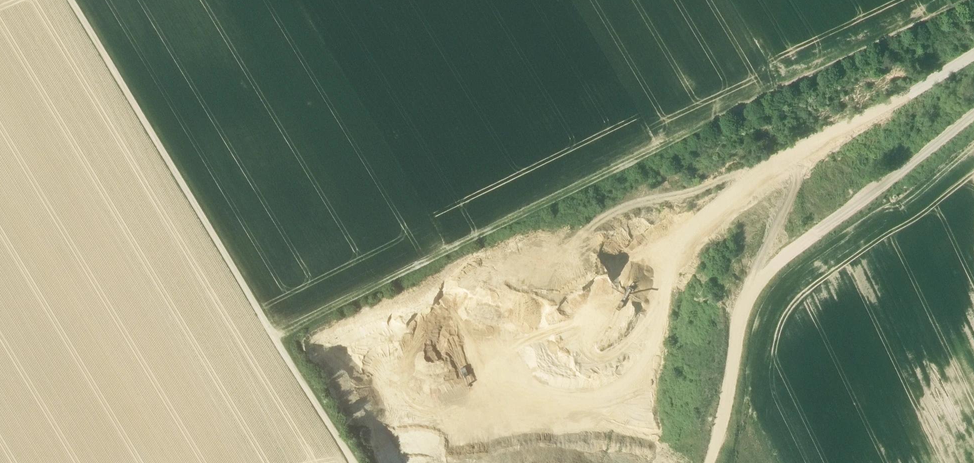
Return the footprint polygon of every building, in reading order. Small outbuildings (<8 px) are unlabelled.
[(601,241),(606,250),(615,245),(610,236),(601,241)]
